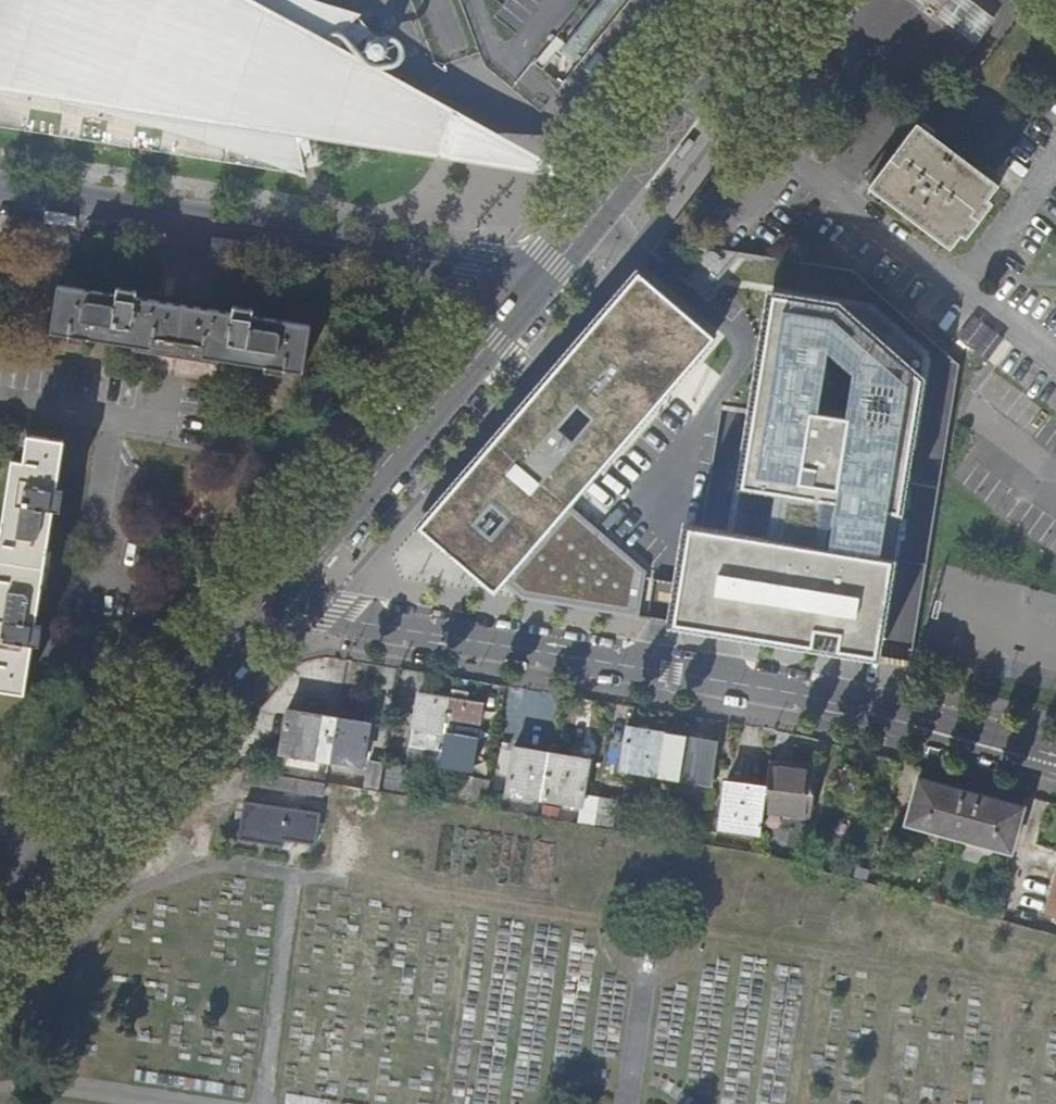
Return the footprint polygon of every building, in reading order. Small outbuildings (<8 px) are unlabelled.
[(319,133),(417,150),(433,101),(353,59),(362,48),(367,60),(371,62),(376,63),(384,62),(389,56),(391,49),(387,42),(382,37),(376,37),(359,18),(361,13),(315,0),(0,0),(0,128),(305,176),(304,169),(325,167),(319,133)] [(559,50),(571,61),(622,0),(600,0),(559,50)] [(946,0),(932,0),(931,2),(930,4),(939,10),(940,9),(946,0)] [(979,0),(946,0),(940,9),(981,39),(999,15),(979,0)] [(575,178),(433,101),(417,150),(575,178)] [(916,124),(891,155),(870,182),(868,185),(949,248),(996,184),(916,124)] [(659,237),(648,250),(698,297),(741,251),(659,237)] [(716,338),(633,269),(425,517),(518,598),(636,617),(643,572),(560,497),(570,486),(580,494),(716,338)] [(116,294),(58,284),(50,332),(302,373),(308,325),(252,315),(253,308),(233,305),(232,312),(231,312),(135,297),(135,289),(118,286),(116,294)] [(682,586),(676,626),(875,658),(905,482),(851,473),(857,437),(911,446),(922,379),(837,304),(771,294),(722,592),(682,586)] [(958,337),(987,360),(1004,339),(975,316),(958,337)] [(12,460),(0,536),(0,690),(25,694),(32,646),(39,646),(43,626),(35,625),(44,566),(53,510),(61,511),(64,493),(56,492),(64,441),(28,436),(23,461),(12,460)] [(467,689),(450,686),(450,690),(441,748),(472,753),(479,700),(466,699),(467,689)] [(441,748),(450,690),(432,688),(432,694),(418,691),(411,744),(441,748)] [(331,758),(338,714),(285,706),(279,751),(331,758)] [(371,719),(338,714),(331,758),(362,763),(371,719)] [(656,773),(663,732),(628,725),(622,768),(656,773)] [(678,777),(685,736),(663,732),(656,773),(678,777)] [(711,786),(719,740),(685,736),(678,777),(678,780),(711,786)] [(543,797),(550,751),(513,746),(505,791),(543,797)] [(586,757),(550,751),(543,797),(579,802),(586,757)] [(381,788),(385,764),(368,762),(364,786),(381,788)] [(401,791),(404,771),(404,764),(387,762),(383,788),(401,791)] [(817,768),(769,762),(766,783),(761,811),(811,819),(817,768)] [(328,781),(244,767),(242,786),(325,800),(328,781)] [(401,793),(423,797),(425,775),(404,771),(401,791),(401,793)] [(451,802),(469,805),(469,802),(472,776),(455,773),(451,802)] [(472,776),(469,802),(487,804),(488,779),(472,776)] [(720,821),(758,827),(761,811),(766,783),(727,777),(720,821)] [(1010,853),(1023,807),(918,777),(906,824),(1010,853)] [(614,800),(599,798),(594,822),(609,825),(614,800)] [(315,847),(320,815),(243,802),(238,842),(283,849),(284,843),(315,847)] [(1046,915),(1055,919),(1055,882),(1046,915)]
